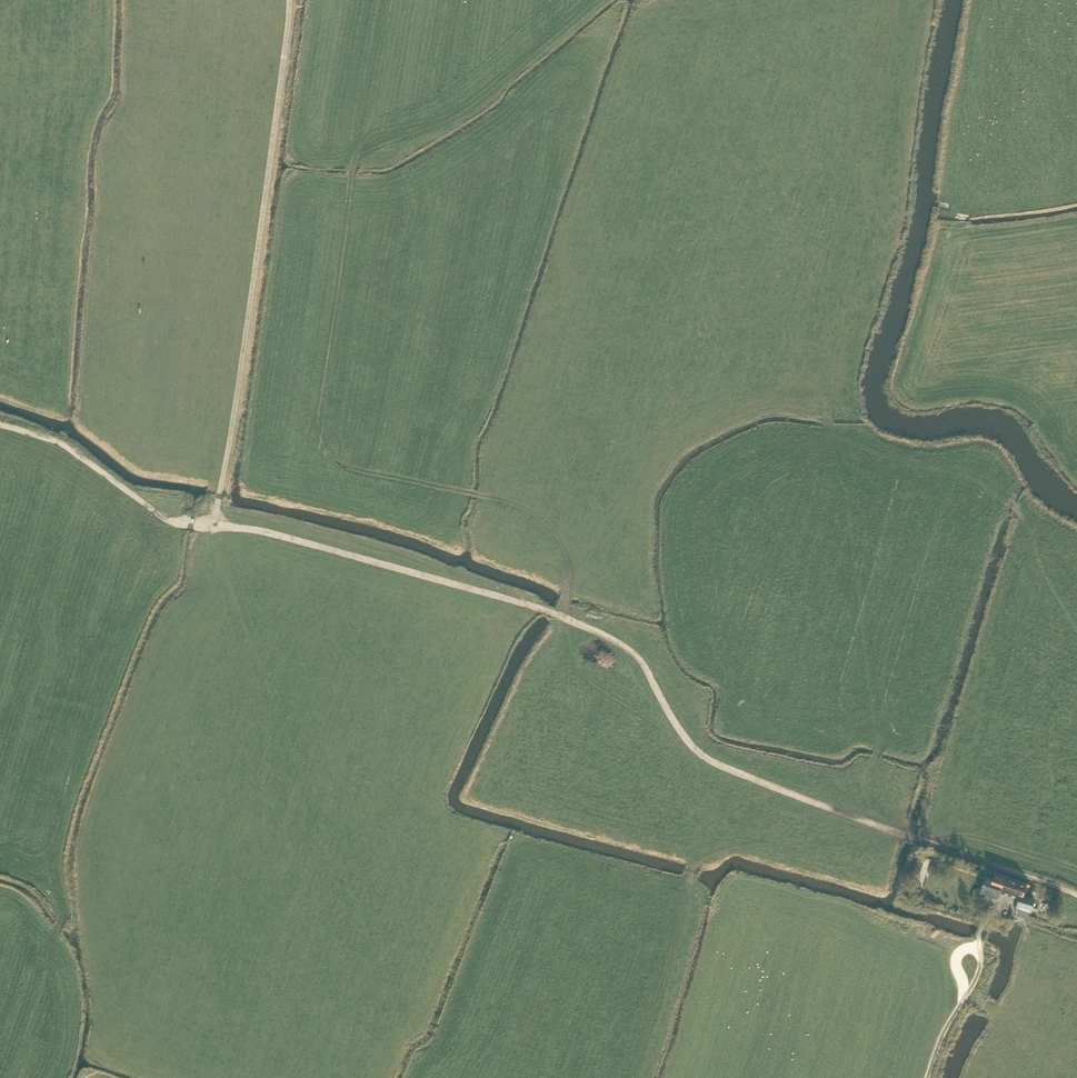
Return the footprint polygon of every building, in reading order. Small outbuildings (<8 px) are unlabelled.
[(1023,896),(1028,883),(995,872),(993,879),(986,877),(980,894),(998,900),(1000,894),(1019,900),(1016,908),(1031,913),(1035,900),(1023,896)]
